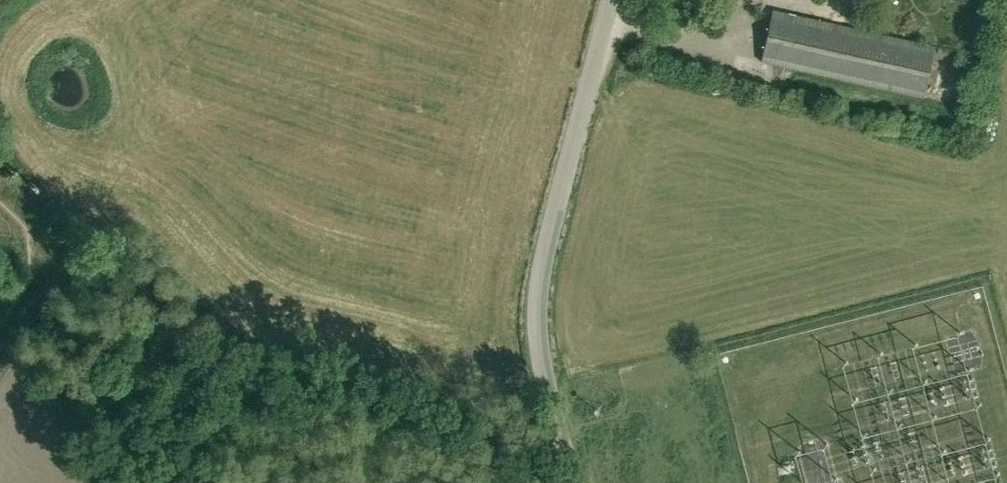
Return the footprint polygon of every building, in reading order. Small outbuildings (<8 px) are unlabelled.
[(763,61),(913,97),(926,45),(775,10),(763,61)]
